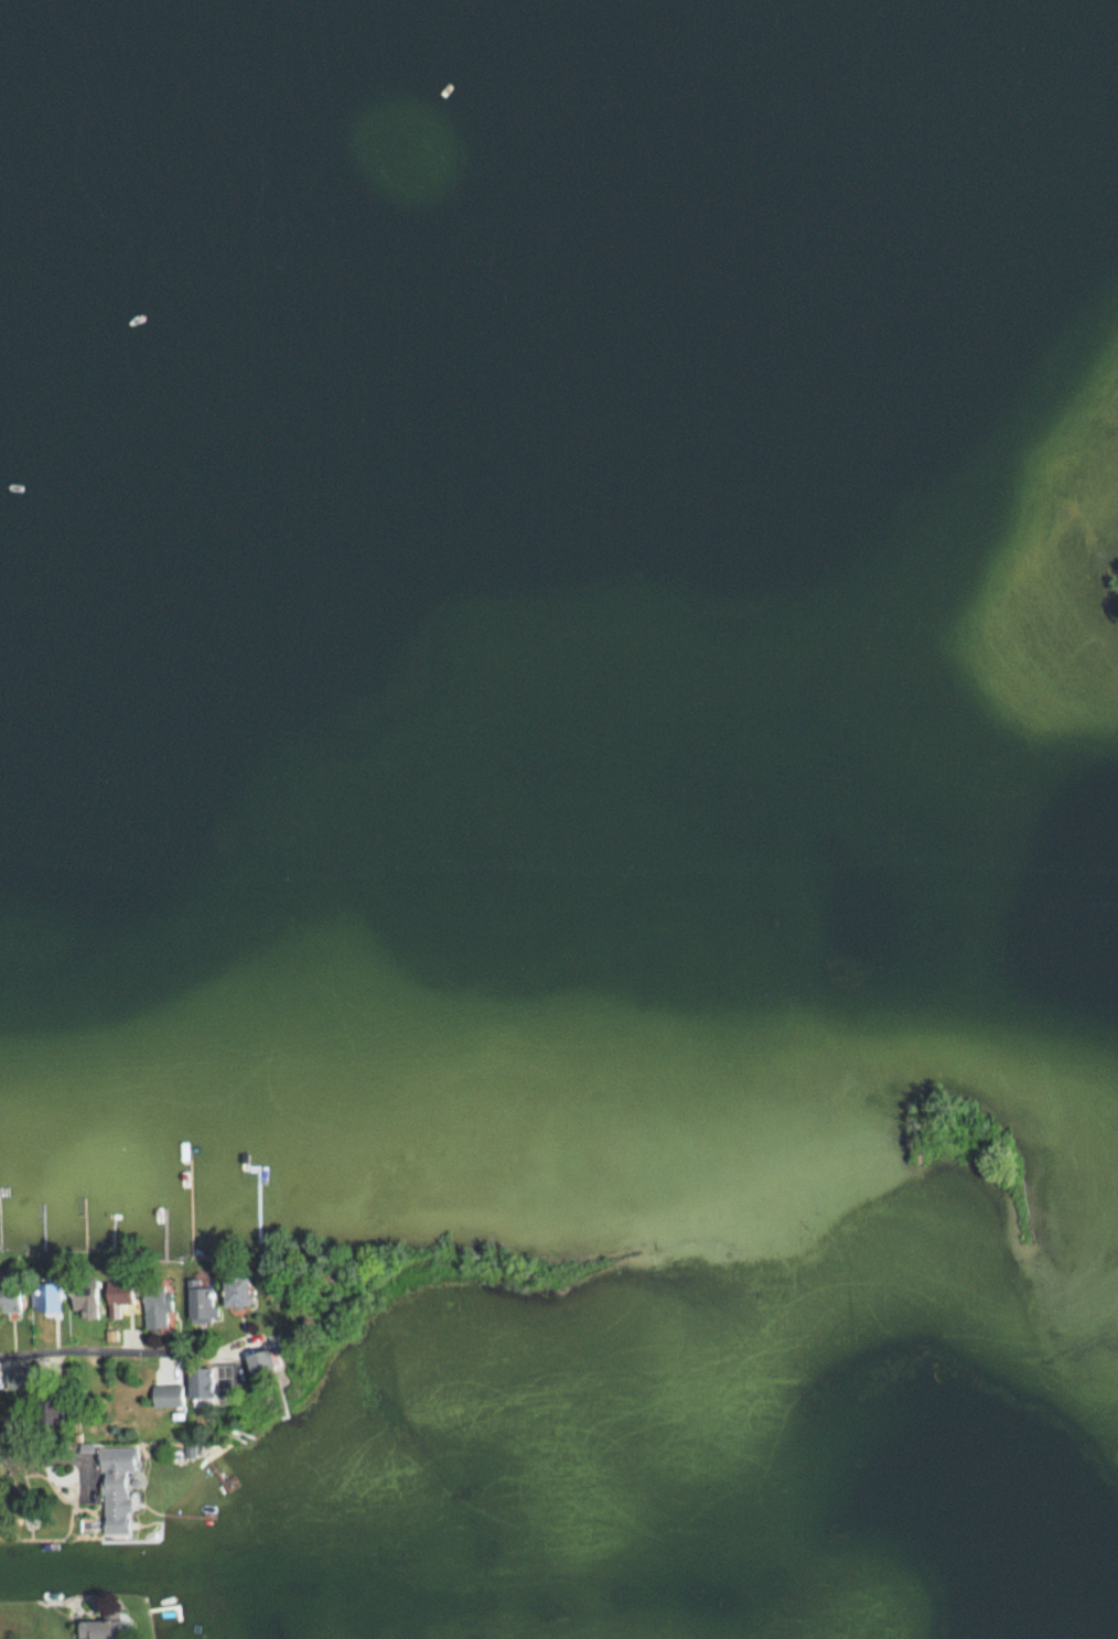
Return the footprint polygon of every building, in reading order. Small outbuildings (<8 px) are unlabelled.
[(222,1277),(222,1306),(248,1306),(248,1277),(222,1277)] [(44,1312),(62,1312),(62,1279),(44,1279),(44,1312)] [(71,1312),(80,1312),(80,1319),(97,1319),(97,1280),(71,1280),(71,1312)] [(120,1305),(133,1305),(133,1281),(107,1282),(107,1319),(120,1319),(120,1305)] [(0,1284),(0,1313),(19,1313),(19,1284),(0,1284)] [(166,1329),(166,1313),(171,1313),(171,1287),(144,1287),(144,1329),(166,1329)] [(214,1287),(190,1287),(190,1322),(214,1322),(214,1287)] [(212,1368),(191,1368),(191,1399),(212,1399),(212,1368)] [(134,1447),(101,1447),(101,1535),(127,1535),(126,1473),(134,1473),(134,1447)] [(77,1621),(77,1638),(120,1638),(120,1621),(77,1621)]
